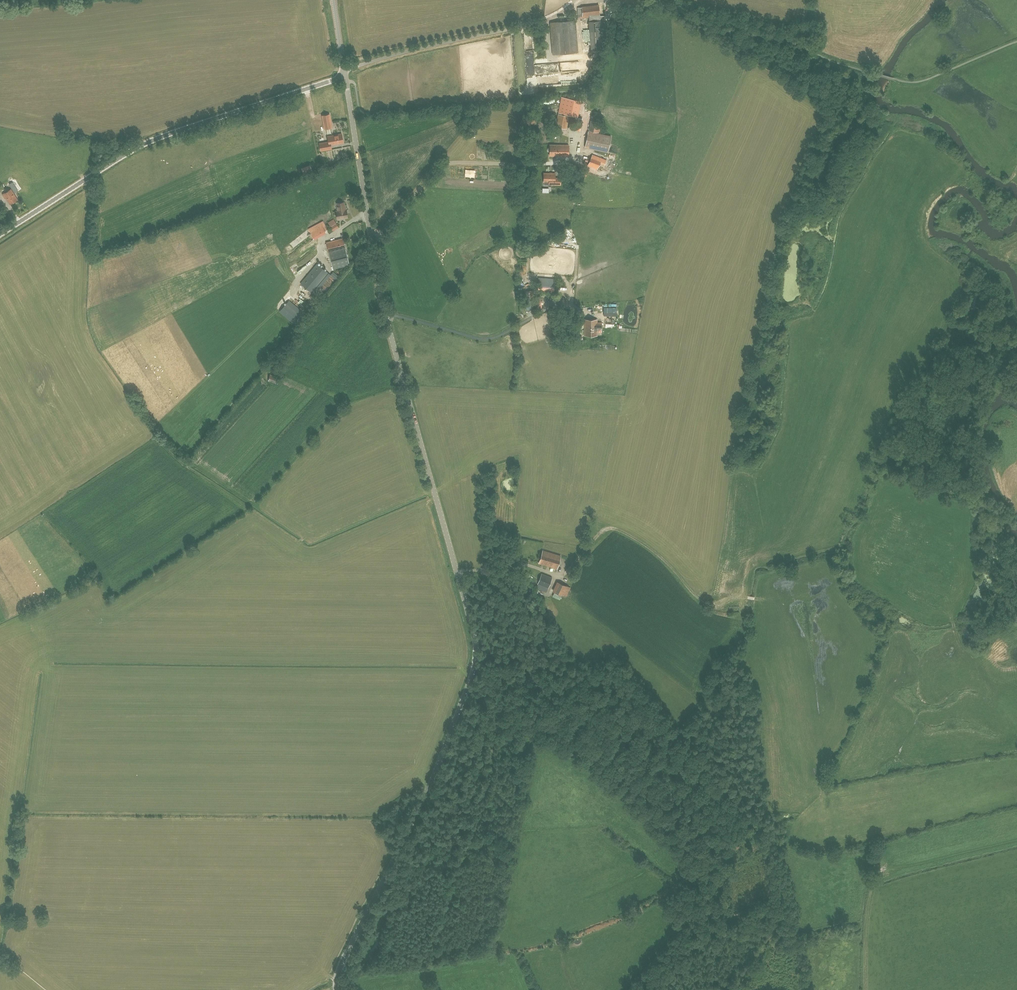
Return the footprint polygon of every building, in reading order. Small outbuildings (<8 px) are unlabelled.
[(582,16),(582,7),(577,7),(578,18),(582,18),(583,22),(605,20),(604,16),(600,16),(600,14),(582,16)] [(578,52),(575,20),(550,22),(553,54),(578,52)] [(589,22),(591,51),(602,50),(600,31),(604,31),(603,21),(589,22)] [(562,97),(559,113),(577,116),(579,100),(562,97)] [(324,128),(332,127),(329,113),(322,115),(324,128)] [(568,116),(558,114),(556,126),(566,128),(568,116)] [(568,129),(580,131),(581,124),(570,122),(568,129)] [(588,131),(585,147),(608,152),(611,136),(588,131)] [(332,148),(331,144),(343,142),(342,133),(327,136),(328,141),(319,143),(320,150),(332,148)] [(550,144),(550,147),(549,147),(548,148),(548,151),(549,152),(549,155),(568,156),(569,145),(550,144)] [(606,160),(602,158),(592,154),(588,165),(597,169),(600,163),(604,165),(606,160)] [(304,175),(313,172),(311,164),(302,167),(304,175)] [(585,177),(588,171),(580,168),(578,174),(585,177)] [(555,173),(544,173),(543,182),(549,182),(549,184),(560,185),(560,178),(555,178),(555,173)] [(18,199),(11,189),(2,194),(5,199),(6,198),(10,204),(18,199)] [(347,217),(346,209),(345,209),(344,201),(336,203),(338,210),(336,210),(337,219),(347,217)] [(323,221),(309,227),(314,239),(329,232),(323,221)] [(329,252),(345,248),(343,238),(326,242),(329,252)] [(329,252),(333,269),(350,265),(345,248),(329,252)] [(292,267),(295,270),(302,265),(299,261),(292,267)] [(312,293),(329,273),(317,263),(301,283),(312,293)] [(537,291),(554,293),(555,279),(551,279),(551,278),(544,278),(538,278),(537,291)] [(525,291),(525,298),(531,297),(534,297),(533,290),(532,290),(528,290),(525,291)] [(287,303),(280,311),(296,325),(298,324),(303,317),(287,303)] [(604,307),(604,316),(617,316),(617,307),(604,307)] [(597,319),(584,319),(584,335),(597,335),(597,319)] [(270,374),(268,381),(278,384),(280,377),(270,374)] [(539,563),(557,568),(561,555),(543,550),(539,563)] [(538,584),(536,588),(546,592),(548,588),(552,577),(542,573),(538,584)] [(561,599),(562,595),(567,597),(571,586),(557,581),(554,591),(555,591),(553,597),(561,599)]
